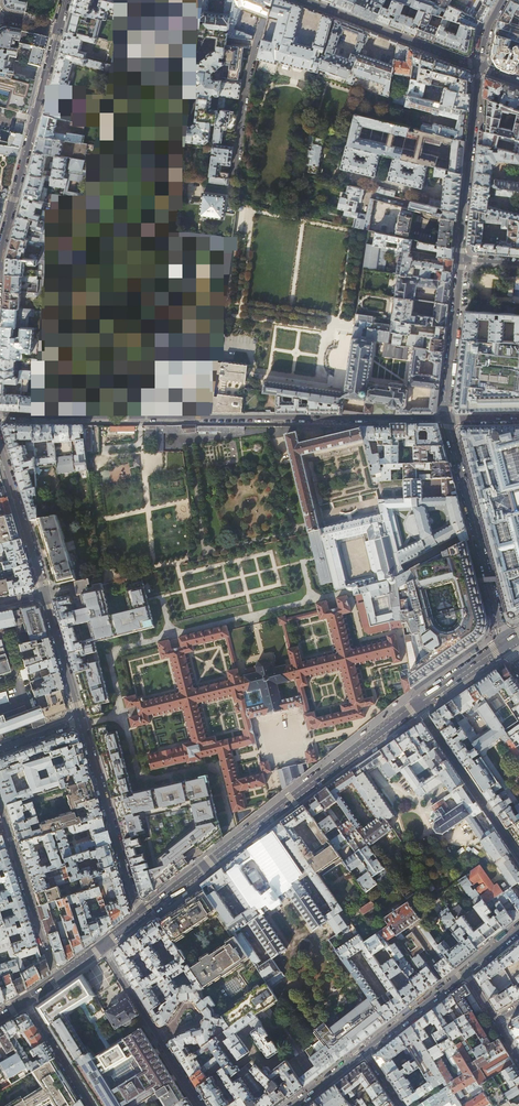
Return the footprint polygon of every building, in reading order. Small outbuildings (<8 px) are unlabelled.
[(1,1),(1,3),(1,5),(2,7),(3,8),(4,9),(6,10),(8,11),(23,14),(24,12),(26,2),(19,1),(19,0),(2,0),(1,1)] [(94,0),(75,0),(74,1),(72,10),(107,20),(109,13),(108,12),(108,10),(110,9),(111,9),(111,10),(116,11),(118,2),(108,0),(101,0),(99,7),(98,8),(94,7),(92,9),(91,8),(91,7),(91,5),(92,6),(93,3),(93,2),(94,0)] [(118,2),(116,11),(114,21),(113,27),(121,28),(122,23),(133,24),(129,44),(140,46),(140,45),(150,46),(153,49),(156,50),(159,50),(163,48),(173,50),(173,51),(183,53),(186,38),(196,40),(197,35),(201,0),(195,0),(191,22),(188,22),(187,27),(178,26),(175,23),(174,23),(171,22),(169,22),(166,24),(156,22),(157,17),(154,16),(157,0),(140,0),(142,0),(140,10),(143,10),(142,14),(135,13),(133,10),(135,0),(118,0),(118,2)] [(191,88),(198,89),(200,92),(196,123),(193,125),(186,125),(184,141),(203,143),(204,142),(207,143),(210,140),(212,127),(216,127),(218,112),(218,110),(211,109),(210,110),(208,109),(212,107),(213,95),(215,93),(217,95),(220,96),(222,80),(220,80),(220,82),(217,81),(213,77),(213,73),(222,68),(224,68),(225,61),(221,60),(220,58),(220,57),(222,56),(225,57),(228,37),(229,32),(224,31),(225,28),(229,29),(235,0),(227,0),(225,14),(207,11),(209,0),(201,0),(197,35),(219,38),(217,49),(218,50),(214,53),(212,53),(208,55),(208,57),(203,61),(202,63),(194,62),(191,88)] [(229,29),(229,32),(228,37),(233,37),(252,39),(254,35),(235,28),(242,9),(244,8),(264,15),(269,17),(270,15),(273,0),(235,0),(229,29)] [(333,18),(323,14),(315,42),(314,43),(313,47),(310,46),(298,43),(297,43),(294,42),(295,37),(294,37),(302,7),(303,6),(286,0),(273,0),(270,15),(280,18),(273,41),(263,39),(258,58),(278,63),(278,61),(291,64),(291,65),(305,68),(319,71),(320,68),(319,68),(323,55),(320,54),(321,51),(324,51),(332,21),(333,18)] [(333,2),(331,4),(341,8),(351,12),(357,0),(334,0),(333,2)] [(375,1),(374,0),(357,0),(351,12),(364,17),(376,21),(377,20),(383,6),(385,2),(386,1),(386,0),(375,0),(375,1)] [(395,0),(393,0),(390,9),(383,6),(377,20),(383,22),(390,25),(399,1),(395,0)] [(484,23),(489,14),(496,0),(482,0),(483,3),(478,12),(456,1),(453,6),(450,5),(452,0),(437,0),(436,2),(430,0),(395,0),(399,1),(390,25),(396,27),(403,30),(410,33),(416,35),(426,11),(433,13),(438,15),(444,17),(451,19),(462,23),(476,27),(480,21),(484,23)] [(511,1),(505,12),(514,16),(515,13),(518,15),(518,0),(512,0),(511,1)] [(107,20),(72,10),(69,21),(67,29),(96,36),(110,40),(113,27),(114,21),(107,20)] [(430,24),(433,13),(426,11),(416,35),(425,38),(434,42),(440,28),(430,24)] [(514,16),(505,12),(502,17),(502,18),(501,19),(500,19),(498,25),(495,34),(497,34),(512,39),(518,41),(518,25),(510,23),(511,20),(512,19),(518,21),(518,18),(514,16)] [(448,28),(451,19),(444,17),(443,19),(440,28),(434,42),(449,48),(468,55),(471,53),(474,40),(476,27),(462,23),(458,35),(445,30),(446,27),(448,28)] [(323,55),(319,68),(320,68),(319,71),(318,76),(346,85),(346,84),(360,54),(369,36),(370,32),(360,28),(359,29),(350,25),(348,24),(333,18),(332,21),(336,22),(333,30),(333,31),(327,48),(329,49),(329,50),(328,50),(326,56),(323,55)] [(18,42),(20,31),(20,30),(5,27),(4,27),(2,27),(0,28),(0,73),(9,75),(11,75),(12,70),(6,69),(8,57),(15,58),(17,48),(11,47),(11,45),(12,45),(13,42),(12,42),(12,40),(18,42)] [(95,41),(96,36),(67,29),(64,40),(61,51),(85,57),(87,52),(80,51),(84,39),(95,41)] [(20,31),(18,42),(18,43),(21,44),(25,45),(27,33),(20,31)] [(34,34),(31,46),(44,50),(46,45),(48,38),(34,34)] [(497,34),(495,46),(493,54),(493,56),(493,58),(494,59),(497,65),(499,67),(506,69),(516,73),(518,70),(517,70),(518,65),(518,46),(518,45),(518,44),(516,44),(515,45),(514,45),(514,46),(514,47),(515,50),(514,54),(508,52),(509,51),(510,51),(511,50),(511,49),(511,48),(511,47),(510,46),(509,46),(509,45),(512,39),(497,34)] [(377,36),(374,43),(374,44),(375,44),(388,49),(389,48),(391,41),(392,41),(378,36),(376,35),(377,36)] [(232,45),(233,37),(228,37),(225,57),(225,61),(224,68),(223,71),(230,72),(230,78),(239,79),(240,70),(241,70),(243,59),(244,47),(232,45)] [(406,46),(397,43),(397,46),(394,65),(393,72),(412,75),(413,64),(415,50),(406,46)] [(25,45),(21,44),(21,45),(22,46),(22,47),(23,48),(28,49),(29,49),(30,48),(31,48),(27,63),(38,66),(40,67),(42,59),(44,50),(31,46),(25,45)] [(419,51),(415,50),(413,64),(421,66),(423,53),(419,51)] [(113,64),(85,57),(61,51),(57,68),(53,83),(69,87),(71,81),(68,80),(73,61),(111,71),(113,64)] [(429,68),(432,69),(434,69),(437,58),(431,56),(423,53),(421,66),(429,68)] [(388,108),(393,72),(394,65),(360,54),(346,84),(362,90),(359,101),(388,108)] [(445,61),(437,58),(434,69),(447,73),(450,63),(445,61)] [(0,88),(10,91),(6,109),(26,114),(30,97),(31,95),(34,81),(20,77),(24,63),(14,60),(12,70),(11,75),(9,75),(8,79),(9,75),(0,73),(0,88)] [(458,66),(450,63),(447,73),(469,80),(473,81),(473,77),(473,75),(471,71),(458,66)] [(429,68),(421,66),(413,64),(412,75),(411,78),(426,82),(438,85),(439,83),(432,82),(433,77),(446,81),(445,84),(450,85),(449,88),(469,93),(469,86),(469,80),(447,73),(434,69),(432,69),(432,72),(429,71),(429,68)] [(242,79),(239,79),(230,78),(223,77),(222,80),(220,96),(219,109),(222,109),(225,110),(227,96),(240,98),(241,91),(242,82),(241,82),(242,79)] [(500,95),(504,84),(503,83),(486,77),(485,77),(484,87),(483,96),(486,98),(494,100),(496,94),(498,95),(498,94),(500,95)] [(411,78),(411,79),(409,94),(423,98),(426,82),(411,78)] [(63,110),(69,87),(53,83),(51,91),(49,99),(45,114),(58,117),(71,120),(84,124),(85,118),(77,116),(78,112),(78,111),(77,111),(72,109),(72,110),(71,110),(71,113),(63,110)] [(504,84),(500,95),(499,96),(497,101),(518,110),(518,89),(515,88),(504,84)] [(471,94),(469,93),(449,88),(445,87),(441,103),(470,110),(470,103),(471,94)] [(393,102),(412,107),(413,106),(433,112),(433,113),(440,114),(440,113),(459,118),(456,129),(442,125),(434,123),(434,125),(423,123),(421,129),(466,140),(467,140),(468,126),(470,110),(441,103),(437,102),(434,101),(423,98),(409,94),(408,97),(395,94),(393,102)] [(485,126),(481,129),(485,130),(513,137),(514,134),(517,134),(516,138),(518,139),(518,110),(497,101),(495,101),(494,100),(486,98),(485,114),(485,115),(485,116),(485,126)] [(238,111),(225,110),(222,109),(222,112),(218,112),(216,127),(215,141),(218,141),(222,142),(224,128),(236,129),(238,111)] [(462,173),(464,157),(464,155),(466,140),(421,129),(356,113),(348,144),(381,152),(395,156),(428,164),(436,166),(462,173)] [(68,135),(56,133),(54,131),(58,117),(45,114),(42,125),(39,136),(64,140),(75,141),(84,143),(85,135),(68,133),(68,135)] [(16,118),(14,127),(22,129),(25,121),(16,118)] [(9,132),(22,135),(23,130),(11,126),(10,130),(9,129),(8,130),(7,130),(6,132),(9,132)] [(485,130),(481,129),(480,129),(479,137),(478,143),(497,148),(499,139),(512,142),(514,143),(515,144),(513,152),(518,153),(518,139),(516,138),(513,137),(485,130)] [(0,141),(0,146),(18,149),(20,144),(22,135),(9,132),(6,143),(0,141)] [(304,170),(318,173),(324,138),(309,135),(304,170)] [(64,140),(39,136),(37,144),(35,151),(47,153),(51,154),(53,154),(56,155),(62,155),(64,140)] [(96,145),(84,143),(75,141),(73,157),(92,160),(93,156),(86,154),(87,148),(95,149),(96,145)] [(217,144),(218,141),(215,141),(214,144),(214,146),(209,145),(208,150),(212,150),(211,151),(213,151),(210,175),(230,178),(231,172),(219,171),(220,166),(221,163),(231,165),(234,146),(217,144)] [(491,183),(494,164),(495,164),(496,163),(498,162),(498,161),(518,163),(518,153),(513,152),(497,148),(478,143),(476,164),(474,182),(491,186),(518,190),(518,182),(496,179),(495,183),(491,183)] [(348,144),(347,144),(341,167),(344,168),(359,171),(370,174),(375,175),(379,162),(381,152),(348,144)] [(16,157),(18,149),(0,146),(0,154),(16,157)] [(92,160),(73,157),(72,157),(69,171),(66,170),(68,156),(62,155),(56,155),(55,160),(51,159),(50,165),(54,166),(54,169),(45,168),(47,153),(35,151),(32,162),(29,173),(68,178),(66,187),(64,196),(83,199),(85,193),(68,191),(71,180),(87,182),(92,160)] [(405,183),(417,186),(423,187),(428,164),(395,156),(389,179),(395,180),(405,183)] [(462,173),(436,166),(435,175),(442,176),(446,176),(445,189),(443,202),(437,200),(434,199),(435,199),(431,198),(431,199),(430,198),(428,205),(439,207),(445,209),(458,212),(460,192),(461,188),(462,173)] [(40,200),(45,180),(50,181),(49,185),(66,187),(68,178),(29,173),(26,184),(26,185),(23,196),(40,200)] [(229,185),(230,178),(210,175),(209,182),(229,185)] [(491,186),(474,182),(473,195),(471,208),(518,220),(518,213),(508,211),(509,209),(488,204),(490,194),(495,195),(496,194),(497,194),(512,196),(512,194),(514,194),(515,196),(518,196),(518,190),(491,186)] [(353,226),(369,230),(375,199),(374,199),(371,198),(367,215),(359,213),(356,212),(357,207),(358,208),(359,206),(358,205),(359,201),(361,202),(365,189),(344,184),(343,187),(346,188),(348,188),(347,192),(343,192),(342,197),(341,197),(339,208),(345,209),(343,214),(355,217),(353,226)] [(375,191),(395,197),(396,190),(386,188),(376,185),(375,191)] [(200,215),(223,218),(226,195),(203,193),(202,199),(200,215)] [(83,202),(83,199),(64,196),(59,195),(58,202),(57,204),(56,205),(56,207),(56,208),(57,210),(58,212),(61,209),(64,206),(67,204),(69,203),(72,202),(75,201),(79,201),(83,202)] [(47,202),(40,200),(23,196),(21,205),(18,215),(51,222),(52,204),(47,202)] [(376,199),(403,206),(404,206),(404,203),(377,196),(376,199)] [(438,212),(439,207),(428,205),(411,201),(410,208),(415,209),(422,211),(423,209),(429,210),(428,212),(441,216),(455,219),(457,220),(458,216),(458,212),(445,209),(444,213),(438,212)] [(410,208),(404,206),(403,206),(396,235),(409,238),(415,209),(410,208)] [(471,208),(469,231),(467,243),(473,244),(477,244),(478,243),(482,243),(484,221),(502,224),(502,228),(509,229),(507,241),(506,241),(501,241),(501,240),(500,240),(500,241),(501,241),(500,245),(511,246),(518,247),(518,220),(471,208)] [(18,215),(16,224),(14,233),(13,236),(49,245),(51,222),(18,215)] [(453,232),(455,219),(441,216),(438,244),(452,247),(452,246),(453,232)] [(181,265),(183,247),(184,247),(185,247),(186,246),(186,245),(216,249),(217,250),(218,251),(219,251),(216,269),(218,269),(218,274),(228,275),(232,238),(174,231),(169,268),(178,269),(179,264),(181,265)] [(409,238),(396,235),(375,231),(373,244),(387,247),(388,240),(399,242),(398,249),(411,251),(413,239),(409,238)] [(49,245),(13,236),(10,246),(7,257),(23,258),(27,244),(39,247),(40,245),(43,246),(41,251),(40,251),(40,254),(41,254),(40,257),(37,256),(35,255),(31,254),(29,255),(28,259),(47,260),(49,245)] [(438,244),(419,240),(418,245),(419,247),(437,250),(439,251),(438,256),(440,256),(453,259),(454,253),(455,247),(452,247),(438,244)] [(363,268),(381,270),(383,254),(395,256),(399,253),(397,273),(398,273),(451,281),(453,270),(454,259),(453,259),(440,256),(439,260),(432,259),(431,263),(417,261),(418,259),(416,258),(417,252),(413,251),(411,251),(398,249),(387,247),(373,244),(367,243),(363,268)] [(500,245),(482,243),(478,243),(477,244),(473,244),(472,249),(473,250),(474,252),(490,253),(510,255),(511,246),(500,245)] [(511,246),(510,255),(518,256),(518,247),(511,246)] [(7,257),(7,265),(6,273),(46,276),(47,260),(28,259),(23,258),(7,257)] [(46,276),(6,273),(6,282),(5,290),(21,291),(21,281),(32,282),(32,287),(28,287),(28,292),(34,292),(45,293),(46,276)] [(451,281),(398,273),(395,296),(415,299),(416,290),(417,285),(417,284),(438,287),(436,302),(449,304),(449,303),(450,293),(451,282),(451,281)] [(20,305),(20,296),(34,297),(34,292),(28,292),(21,291),(5,290),(5,298),(4,307),(23,308),(23,305),(20,305)] [(415,299),(395,296),(393,312),(392,319),(393,319),(412,322),(437,325),(446,327),(446,324),(447,316),(449,304),(436,302),(434,316),(413,313),(415,299)] [(43,309),(23,308),(4,307),(3,316),(3,326),(34,328),(41,328),(43,309)] [(490,319),(489,340),(493,340),(504,341),(505,319),(516,320),(515,341),(518,342),(518,314),(517,314),(503,313),(469,311),(466,311),(464,325),(463,339),(476,339),(477,340),(480,318),(490,319)] [(412,322),(393,319),(392,326),(390,326),(390,325),(372,322),(373,316),(356,314),(356,318),(355,326),(391,331),(394,332),(392,344),(427,349),(443,352),(444,352),(445,338),(446,334),(446,327),(437,325),(436,334),(420,331),(420,332),(417,332),(416,335),(410,334),(412,322)] [(34,328),(3,326),(2,341),(1,357),(19,358),(20,358),(22,358),(23,357),(24,357),(24,356),(24,353),(24,352),(23,352),(23,351),(24,351),(26,350),(26,352),(32,352),(34,328)] [(413,408),(412,408),(412,409),(405,408),(405,405),(405,407),(403,407),(401,407),(401,408),(396,407),(396,413),(420,413),(434,413),(437,410),(438,404),(438,401),(438,399),(440,381),(441,378),(442,363),(443,352),(427,349),(392,344),(389,343),(391,331),(355,326),(354,326),(345,392),(265,380),(263,391),(263,392),(277,393),(303,397),(310,398),(332,401),(334,401),(344,403),(345,396),(366,399),(364,410),(360,410),(360,411),(360,413),(379,413),(395,413),(394,407),(387,406),(388,402),(372,400),(372,399),(370,398),(369,397),(370,386),(372,385),(374,385),(374,384),(374,383),(369,382),(373,359),(375,340),(385,342),(383,356),(407,359),(408,353),(413,354),(409,385),(432,388),(430,408),(413,408)] [(463,339),(462,348),(460,363),(458,383),(456,398),(455,406),(460,412),(472,411),(473,410),(474,410),(518,409),(518,408),(518,342),(515,341),(514,341),(505,341),(504,341),(493,340),(493,343),(480,342),(479,344),(476,344),(476,339),(463,339)] [(217,361),(195,358),(194,356),(194,354),(193,354),(193,353),(191,352),(189,351),(187,351),(185,352),(184,352),(183,353),(182,354),(182,355),(181,356),(164,354),(160,389),(170,390),(171,388),(170,388),(172,376),(202,380),(201,392),(200,392),(200,394),(212,395),(215,373),(217,361)] [(19,358),(1,357),(0,367),(0,377),(16,378),(16,376),(14,376),(14,374),(17,374),(17,370),(14,370),(15,359),(19,360),(19,358)] [(19,378),(22,378),(28,379),(37,379),(39,359),(32,359),(31,371),(20,370),(19,371),(19,378)] [(224,412),(241,412),(243,396),(225,394),(227,379),(228,379),(228,380),(229,380),(230,380),(231,380),(231,381),(232,381),(233,380),(235,380),(235,381),(236,381),(237,380),(245,381),(248,364),(247,364),(246,363),(245,363),(244,364),(243,364),(243,362),(241,362),(240,363),(239,363),(239,362),(237,362),(236,363),(235,361),(234,361),(233,362),(232,362),(231,361),(230,361),(229,362),(222,361),(222,362),(217,361),(215,373),(221,373),(220,378),(223,378),(221,394),(218,394),(218,396),(212,396),(211,410),(210,412),(224,412)] [(18,383),(22,383),(22,378),(19,378),(16,378),(0,377),(0,409),(8,409),(20,410),(21,396),(21,395),(4,394),(5,382),(18,383)] [(133,399),(138,400),(139,395),(140,396),(142,394),(142,390),(140,388),(135,387),(136,381),(135,381),(134,380),(134,379),(134,378),(130,378),(128,377),(128,378),(127,378),(125,380),(124,380),(124,385),(118,384),(115,387),(114,390),(116,392),(117,392),(116,397),(122,398),(124,398),(124,399),(130,400),(130,399),(133,399)] [(21,391),(26,392),(25,396),(21,396),(20,410),(27,411),(34,411),(36,393),(27,392),(28,379),(22,378),(22,383),(22,387),(21,391)] [(405,405),(406,405),(406,404),(407,399),(411,400),(412,400),(412,395),(411,395),(407,394),(408,389),(408,388),(407,388),(407,386),(406,385),(404,385),(404,384),(390,382),(390,386),(374,384),(374,385),(372,385),(370,386),(369,397),(370,398),(372,399),(372,400),(388,402),(387,406),(394,407),(396,407),(401,408),(401,407),(403,407),(405,407),(405,405)] [(152,412),(154,394),(154,388),(146,387),(143,412),(152,412)] [(36,391),(36,393),(34,411),(44,411),(45,392),(36,391)] [(308,413),(308,402),(303,402),(303,397),(277,393),(277,412),(292,412),(308,413)] [(58,394),(56,411),(62,411),(73,411),(83,411),(85,398),(58,394)] [(162,395),(154,394),(152,412),(180,412),(179,412),(179,410),(179,409),(178,408),(177,408),(177,406),(161,404),(162,395)] [(326,413),(343,413),(343,408),(344,403),(334,401),(333,403),(332,404),(331,404),(332,401),(310,398),(310,402),(308,402),(308,413),(325,413),(326,413)] [(18,441),(17,424),(9,423),(5,423),(3,426),(6,437),(10,451),(20,448),(19,443),(17,444),(16,441),(18,441)] [(24,424),(17,424),(18,441),(19,443),(20,448),(23,447),(23,441),(26,441),(27,446),(35,447),(34,443),(33,425),(24,424)] [(391,424),(391,427),(394,446),(384,446),(380,446),(378,446),(379,451),(386,451),(386,458),(384,459),(380,460),(380,465),(409,464),(409,446),(408,424),(400,424),(391,424)] [(413,424),(408,424),(409,446),(416,446),(415,431),(418,431),(418,424),(413,424)] [(438,424),(427,424),(418,424),(418,431),(415,431),(416,446),(445,447),(442,436),(439,424),(438,424)] [(42,425),(33,425),(34,443),(48,441),(54,440),(52,425),(42,425)] [(61,425),(52,425),(54,440),(54,443),(69,442),(70,446),(72,445),(72,441),(70,425),(61,425)] [(76,425),(70,425),(72,441),(76,441),(78,455),(74,455),(74,456),(76,472),(80,471),(81,477),(81,479),(86,479),(87,483),(90,483),(86,453),(86,451),(83,425),(76,425)] [(88,425),(83,425),(86,451),(92,451),(92,429),(88,429),(88,425)] [(146,425),(146,436),(156,437),(156,451),(164,451),(183,450),(184,433),(197,432),(196,426),(196,425),(164,425),(146,425)] [(365,445),(361,427),(337,427),(338,432),(333,433),(333,436),(300,444),(297,433),(286,436),(310,533),(321,530),(321,529),(325,528),(308,459),(365,445)] [(366,427),(361,427),(365,445),(373,478),(382,476),(380,465),(380,460),(379,454),(374,455),(373,454),(370,443),(373,443),(373,441),(377,441),(375,427),(366,427)] [(384,427),(375,427),(377,441),(381,441),(384,441),(384,446),(394,446),(391,427),(384,427)] [(460,432),(460,435),(497,577),(498,580),(498,582),(507,614),(507,615),(508,617),(510,619),(513,619),(516,618),(518,616),(518,427),(504,427),(467,428),(463,428),(461,430),(460,432)] [(35,448),(35,447),(27,446),(26,446),(23,447),(20,448),(10,451),(14,463),(15,466),(17,474),(26,471),(25,468),(27,468),(28,470),(36,468),(35,459),(28,461),(27,457),(29,456),(27,451),(35,451),(35,448)] [(445,447),(416,446),(409,446),(409,464),(449,462),(446,454),(446,453),(445,447)] [(37,448),(35,448),(35,451),(35,459),(36,468),(39,468),(48,467),(51,466),(57,466),(56,458),(56,455),(50,456),(37,457),(37,452),(37,451),(37,448)] [(73,456),(56,458),(57,466),(58,474),(67,473),(76,472),(74,456),(73,456)] [(453,478),(451,470),(449,462),(409,464),(380,465),(382,476),(383,481),(392,480),(391,470),(401,470),(401,467),(404,467),(404,480),(422,479),(442,479),(453,478)] [(36,470),(36,468),(28,470),(26,471),(17,474),(20,483),(22,492),(37,488),(36,483),(33,484),(33,482),(34,482),(33,480),(32,481),(31,478),(33,478),(32,474),(36,473),(36,470)] [(456,487),(453,478),(442,479),(443,496),(458,496),(456,487)] [(423,498),(422,479),(404,480),(405,498),(423,498)] [(37,496),(37,488),(22,492),(26,506),(27,508),(31,521),(39,519),(37,501),(36,501),(35,499),(34,499),(33,499),(34,497),(37,496)] [(458,496),(443,496),(423,498),(405,498),(385,500),(386,503),(379,505),(382,514),(325,528),(321,529),(321,530),(333,583),(334,588),(334,589),(335,590),(337,590),(345,587),(346,589),(348,590),(350,590),(352,590),(353,595),(362,593),(370,627),(402,619),(398,589),(397,589),(397,583),(396,585),(394,585),(392,586),(390,585),(389,583),(388,580),(381,582),(380,580),(374,581),(374,578),(355,582),(356,583),(346,585),(345,581),(337,549),(338,549),(337,546),(335,546),(334,542),(336,542),(335,540),(362,533),(371,569),(372,571),(374,572),(376,573),(378,572),(369,531),(372,526),(382,524),(387,526),(398,567),(458,534),(461,541),(462,543),(467,540),(469,539),(468,537),(468,533),(461,510),(461,506),(458,496)] [(9,506),(7,497),(0,498),(0,516),(10,514),(12,514),(9,506)] [(10,514),(0,516),(0,543),(17,539),(15,533),(11,518),(10,514)] [(58,516),(41,519),(39,519),(41,524),(42,530),(48,551),(55,573),(58,584),(67,582),(74,580),(76,580),(76,579),(58,516)] [(396,585),(397,583),(396,578),(398,576),(396,568),(398,568),(398,567),(387,526),(382,524),(372,526),(369,531),(378,572),(380,580),(381,582),(388,580),(389,583),(390,585),(392,586),(394,585),(396,585)] [(321,530),(310,533),(315,557),(316,561),(322,585),(333,583),(321,530)] [(0,543),(0,552),(2,552),(2,551),(2,550),(4,550),(7,561),(1,562),(2,562),(3,569),(6,568),(7,568),(26,564),(23,551),(19,538),(17,539),(0,543)] [(485,610),(478,582),(477,580),(477,578),(472,561),(467,540),(462,543),(412,570),(417,578),(398,589),(402,619),(403,627),(405,641),(416,638),(422,661),(421,662),(421,663),(421,665),(421,666),(420,667),(419,666),(412,671),(412,672),(409,674),(411,688),(419,683),(472,646),(479,641),(482,638),(486,633),(486,631),(487,630),(488,625),(488,621),(488,620),(485,610)] [(0,563),(0,596),(5,595),(9,595),(6,581),(5,579),(3,569),(2,562),(0,563)] [(30,577),(26,564),(7,568),(8,574),(13,573),(14,577),(15,578),(17,577),(17,578),(16,581),(12,582),(12,581),(12,579),(6,581),(9,595),(9,596),(21,593),(31,591),(33,587),(33,586),(30,577)] [(412,569),(396,578),(397,583),(397,589),(398,589),(417,578),(412,570),(412,569)] [(76,587),(78,596),(81,595),(103,590),(102,585),(102,584),(102,583),(93,585),(94,588),(89,589),(88,585),(91,584),(90,581),(89,578),(75,581),(76,585),(76,587)] [(142,630),(154,627),(148,601),(143,584),(142,579),(124,584),(127,593),(126,594),(130,611),(127,612),(127,611),(113,614),(114,615),(110,616),(103,590),(81,595),(84,609),(75,611),(77,618),(80,628),(80,631),(85,649),(87,655),(88,658),(91,670),(76,674),(79,683),(85,703),(89,717),(103,714),(101,704),(110,702),(95,643),(138,631),(142,630)] [(370,627),(362,593),(353,595),(354,597),(355,597),(357,604),(363,628),(364,631),(362,634),(368,637),(369,634),(372,633),(372,634),(389,629),(403,627),(402,619),(370,627)] [(333,650),(331,652),(332,653),(331,653),(332,655),(301,663),(297,647),(294,648),(289,649),(288,649),(291,664),(287,665),(291,679),(294,679),(299,696),(281,701),(283,710),(301,706),(305,721),(315,719),(317,730),(368,717),(366,706),(374,704),(372,698),(363,700),(354,664),(364,661),(365,664),(366,664),(365,661),(369,660),(369,663),(371,662),(370,660),(374,659),(374,661),(376,661),(375,658),(391,655),(392,657),(393,663),(394,663),(400,661),(401,661),(399,653),(396,640),(394,635),(387,636),(387,639),(388,641),(352,650),(352,649),(350,649),(342,614),(350,612),(346,596),(336,599),(338,608),(328,611),(325,601),(315,604),(317,610),(318,615),(319,620),(328,617),(336,648),(333,649),(333,650)] [(69,609),(69,607),(68,607),(66,607),(65,606),(72,604),(72,603),(70,597),(66,598),(54,600),(57,611),(60,621),(77,618),(75,611),(67,613),(67,612),(67,611),(67,610),(69,610),(69,609)] [(44,622),(39,607),(33,608),(32,605),(23,607),(20,608),(21,611),(18,611),(18,610),(13,611),(13,609),(11,609),(15,625),(23,624),(29,642),(35,640),(37,640),(48,637),(44,622)] [(15,625),(11,609),(1,611),(0,612),(0,628),(15,625)] [(282,625),(285,635),(289,649),(294,648),(287,623),(318,615),(317,610),(286,618),(286,616),(278,617),(278,619),(280,625),(282,625)] [(80,628),(77,618),(60,621),(64,635),(70,654),(85,649),(80,631),(80,628)] [(232,749),(256,744),(250,718),(268,713),(264,696),(263,697),(263,696),(261,696),(261,697),(250,699),(248,692),(249,692),(249,691),(248,691),(242,669),(241,665),(237,666),(235,660),(229,636),(231,636),(230,630),(228,625),(179,638),(181,644),(171,646),(169,640),(158,643),(162,659),(172,657),(179,687),(181,693),(175,695),(145,702),(144,699),(144,698),(137,699),(136,696),(125,698),(128,708),(133,706),(136,716),(130,718),(132,727),(150,723),(148,715),(183,706),(183,708),(184,707),(193,742),(184,744),(184,746),(148,755),(152,769),(188,760),(188,763),(201,760),(201,757),(219,753),(232,749)] [(51,647),(48,637),(37,640),(37,642),(41,641),(41,642),(36,643),(35,640),(29,642),(18,644),(20,651),(34,647),(34,649),(33,650),(34,654),(35,653),(36,655),(23,659),(24,663),(25,666),(25,667),(53,656),(51,647)] [(10,671),(3,647),(2,647),(1,640),(0,640),(0,675),(10,671)] [(87,655),(85,649),(70,654),(73,663),(76,674),(91,670),(88,658),(86,659),(86,661),(87,661),(88,664),(83,666),(83,663),(84,662),(82,656),(87,655)] [(53,656),(25,667),(27,674),(47,667),(48,670),(40,673),(41,678),(42,677),(58,671),(56,664),(53,656)] [(282,710),(283,710),(281,701),(279,693),(280,692),(279,692),(277,684),(289,681),(289,682),(290,682),(290,681),(291,680),(291,679),(287,665),(286,666),(286,664),(285,665),(285,666),(273,669),(272,663),(273,662),(272,662),(271,662),(267,659),(268,658),(267,658),(266,659),(260,661),(259,660),(258,660),(259,661),(257,666),(256,666),(242,669),(248,691),(249,691),(249,692),(250,692),(250,691),(261,688),(262,688),(264,696),(263,696),(263,697),(264,696),(268,713),(268,714),(270,713),(270,714),(272,713),(273,712),(274,712),(276,712),(278,711),(280,711),(282,711),(282,710)] [(504,664),(500,667),(491,674),(488,676),(480,681),(474,685),(487,703),(505,730),(518,720),(511,710),(507,703),(509,701),(511,699),(512,698),(512,697),(518,693),(518,687),(517,684),(516,683),(510,673),(504,664)] [(36,696),(52,691),(51,689),(55,688),(55,690),(59,689),(63,688),(61,680),(58,671),(42,677),(44,682),(42,682),(42,683),(41,684),(41,686),(43,685),(43,686),(45,685),(45,686),(32,690),(34,697),(36,696)] [(471,687),(468,689),(480,707),(487,703),(474,685),(471,687)] [(62,700),(59,689),(55,690),(52,691),(36,696),(39,705),(46,724),(58,719),(63,717),(66,712),(65,710),(62,700)] [(452,700),(462,714),(465,711),(469,714),(471,714),(478,709),(491,728),(491,727),(492,729),(482,736),(479,733),(478,734),(466,717),(465,718),(459,722),(459,723),(461,725),(463,729),(469,737),(471,740),(473,743),(475,746),(476,748),(479,752),(501,737),(505,742),(504,743),(518,765),(518,751),(516,747),(510,738),(507,733),(505,730),(487,703),(480,707),(468,689),(459,696),(452,700)] [(449,703),(446,705),(457,720),(459,722),(465,718),(462,714),(452,700),(449,703)] [(4,739),(2,733),(15,728),(31,722),(31,723),(33,728),(36,726),(39,725),(39,726),(46,724),(39,705),(26,710),(24,705),(0,715),(0,740),(4,739)] [(443,707),(438,710),(450,726),(457,720),(446,705),(443,707)] [(450,726),(438,710),(435,712),(430,716),(437,726),(442,732),(450,726)] [(234,712),(225,714),(227,721),(236,719),(234,712)] [(459,723),(459,722),(457,720),(450,726),(442,732),(444,736),(448,741),(463,729),(461,725),(459,726),(460,727),(458,729),(455,725),(459,723)] [(418,724),(415,727),(426,743),(434,738),(430,733),(428,729),(425,726),(423,721),(418,724)] [(206,851),(207,845),(214,845),(223,837),(222,836),(208,775),(132,792),(117,731),(108,733),(106,725),(92,729),(98,749),(103,767),(109,786),(115,808),(118,818),(139,812),(145,811),(151,837),(140,839),(144,851),(145,853),(148,863),(149,867),(150,870),(151,874),(156,871),(157,875),(152,877),(156,890),(169,881),(189,865),(188,855),(190,851),(200,848),(204,853),(206,851)] [(518,732),(518,725),(507,733),(510,738),(518,732)] [(411,729),(407,732),(424,757),(439,746),(434,738),(426,743),(415,727),(411,729)] [(464,740),(469,737),(463,729),(448,741),(452,748),(457,754),(467,747),(463,742),(461,742),(461,740),(464,740)] [(64,734),(52,739),(56,749),(58,748),(57,745),(58,745),(58,744),(59,745),(62,743),(63,746),(66,746),(68,745),(79,742),(77,738),(77,735),(71,732),(64,734)] [(402,735),(396,740),(404,752),(412,764),(412,765),(423,758),(424,757),(407,732),(402,735)] [(518,745),(518,732),(510,738),(516,747),(518,745)] [(42,742),(31,746),(35,756),(48,751),(56,749),(52,739),(42,742)] [(381,750),(389,762),(396,773),(397,773),(401,770),(409,765),(412,764),(404,752),(396,740),(389,744),(381,750)] [(82,752),(79,742),(68,745),(69,748),(67,749),(66,746),(63,746),(58,748),(56,749),(48,751),(50,758),(59,755),(62,756),(63,760),(62,763),(53,766),(55,772),(85,763),(82,752)] [(23,750),(12,753),(16,763),(35,756),(31,746),(23,750)] [(442,751),(439,746),(424,757),(423,758),(430,767),(432,771),(448,760),(442,751)] [(469,750),(467,747),(457,754),(461,761),(466,767),(482,756),(479,752),(476,748),(472,751),(469,750)] [(232,749),(219,753),(233,813),(246,810),(242,791),(267,786),(264,773),(263,773),(239,779),(232,749)] [(315,762),(314,757),(312,750),(304,753),(307,764),(315,762)] [(396,773),(389,762),(381,750),(371,757),(359,765),(352,770),(359,779),(382,812),(387,820),(394,815),(386,804),(386,803),(372,783),(366,775),(367,771),(381,761),(383,764),(382,765),(381,767),(388,778),(391,778),(397,774),(397,773),(396,773)] [(50,758),(48,751),(35,756),(16,763),(11,765),(12,768),(6,771),(5,767),(0,769),(0,789),(5,805),(6,804),(16,801),(16,798),(21,796),(22,799),(60,787),(55,772),(53,766),(52,764),(51,760),(50,758)] [(16,763),(12,753),(3,757),(0,758),(0,769),(5,767),(11,765),(16,763)] [(499,782),(482,756),(466,767),(473,778),(480,789),(483,793),(499,782)] [(484,756),(482,757),(499,782),(503,787),(505,790),(510,797),(512,802),(514,801),(514,799),(514,798),(514,797),(501,777),(500,778),(492,765),(487,757),(484,756)] [(466,818),(468,821),(481,840),(481,841),(492,857),(508,880),(499,886),(498,885),(495,887),(480,866),(466,876),(473,885),(476,889),(487,904),(506,891),(511,887),(517,884),(518,882),(518,864),(518,862),(513,856),(510,858),(508,855),(511,852),(506,845),(506,844),(494,827),(487,831),(485,833),(474,817),(477,815),(483,811),(472,794),(465,784),(455,770),(448,760),(432,771),(435,775),(424,783),(423,781),(421,783),(416,776),(430,767),(423,758),(412,765),(412,764),(409,765),(401,770),(418,795),(419,795),(420,796),(421,796),(422,796),(423,796),(443,781),(451,793),(431,806),(434,810),(437,815),(433,817),(433,816),(432,816),(431,816),(431,817),(431,818),(431,819),(432,819),(433,819),(433,818),(435,821),(451,811),(445,801),(453,795),(459,805),(459,806),(463,803),(471,815),(466,818)] [(263,773),(264,773),(271,771),(268,761),(260,763),(263,773)] [(85,763),(55,772),(60,787),(64,786),(90,779),(87,770),(85,763)] [(303,775),(300,764),(294,766),(297,779),(303,775)] [(297,779),(294,766),(283,769),(287,787),(294,781),(297,779)] [(376,816),(382,812),(359,779),(352,770),(344,776),(328,787),(334,796),(339,803),(339,804),(350,820),(357,828),(361,825),(339,793),(353,784),(376,816)] [(90,782),(90,779),(64,786),(65,791),(69,789),(70,794),(66,795),(70,809),(76,807),(75,803),(95,797),(94,792),(90,782)] [(503,787),(499,782),(483,793),(491,805),(494,809),(510,797),(505,790),(498,795),(495,792),(503,787)] [(334,796),(328,787),(324,790),(322,791),(316,796),(326,810),(330,807),(334,803),(336,806),(339,804),(339,803),(334,796)] [(311,799),(304,805),(313,817),(321,812),(323,814),(324,813),(328,818),(318,825),(325,834),(330,831),(330,832),(332,831),(331,830),(335,827),(340,834),(330,841),(337,851),(341,847),(342,848),(349,843),(326,810),(316,796),(311,799)] [(101,817),(98,807),(95,797),(75,803),(76,807),(78,812),(79,816),(81,822),(84,821),(86,820),(97,817),(97,818),(101,817)] [(510,797),(494,809),(505,825),(507,829),(509,828),(518,821),(518,814),(517,816),(509,804),(512,802),(510,797)] [(20,800),(16,801),(6,804),(6,805),(6,806),(7,808),(22,804),(21,802),(20,800)] [(22,804),(7,808),(9,815),(12,823),(23,820),(26,819),(28,818),(27,816),(24,817),(22,811),(28,809),(31,817),(36,816),(31,801),(22,804)] [(451,811),(435,821),(434,822),(434,827),(433,827),(433,828),(434,828),(436,832),(436,833),(437,833),(437,832),(443,833),(443,834),(443,833),(448,831),(449,831),(448,830),(454,826),(455,827),(456,826),(455,826),(460,822),(461,823),(461,822),(466,818),(471,815),(463,803),(459,806),(453,809),(452,809),(452,810),(451,811)] [(318,825),(313,817),(304,805),(293,813),(281,821),(282,822),(320,876),(343,860),(337,851),(330,841),(325,834),(318,825)] [(343,825),(330,807),(326,810),(349,843),(354,850),(359,847),(353,839),(360,834),(357,828),(350,820),(343,825)] [(53,830),(63,827),(67,826),(79,822),(81,822),(79,816),(75,817),(74,812),(44,820),(45,822),(38,824),(40,828),(42,834),(53,830)] [(121,828),(125,840),(139,835),(145,833),(139,812),(118,818),(121,828)] [(387,820),(382,812),(376,816),(377,818),(363,828),(361,825),(357,828),(360,834),(368,845),(369,846),(373,843),(389,831),(388,831),(392,828),(387,820)] [(477,815),(474,817),(485,833),(487,831),(486,829),(483,824),(484,824),(481,821),(477,815)] [(38,822),(36,816),(31,817),(28,818),(26,819),(27,820),(26,821),(26,822),(23,822),(23,820),(12,823),(13,828),(16,836),(16,837),(18,842),(29,838),(28,836),(30,835),(31,836),(32,836),(32,837),(42,834),(40,828),(31,831),(29,824),(38,822)] [(105,830),(101,817),(97,818),(97,817),(86,820),(87,822),(85,823),(85,822),(82,823),(82,824),(80,824),(79,822),(67,826),(69,831),(72,833),(89,828),(92,839),(76,844),(74,848),(76,853),(88,849),(87,847),(89,846),(89,848),(92,847),(92,845),(94,845),(94,847),(108,843),(105,830)] [(509,828),(518,843),(518,821),(509,828)] [(234,859),(231,861),(216,873),(201,884),(204,888),(208,885),(210,887),(209,888),(209,889),(210,889),(210,890),(211,890),(210,892),(208,893),(208,892),(207,893),(266,981),(272,990),(283,983),(281,979),(285,976),(272,958),(286,949),(265,917),(267,916),(267,913),(266,911),(272,907),(273,908),(275,907),(279,904),(281,902),(287,897),(288,899),(291,900),(292,899),(314,930),(328,921),(336,933),(328,938),(329,940),(338,933),(342,930),(352,924),(348,918),(349,917),(320,876),(282,822),(271,831),(250,847),(249,846),(240,853),(234,859)] [(63,827),(53,830),(54,833),(58,845),(58,846),(60,846),(60,845),(61,845),(62,848),(59,848),(59,850),(62,857),(71,854),(63,827)] [(53,830),(42,834),(32,837),(29,838),(18,842),(22,854),(23,859),(38,854),(36,850),(34,850),(33,845),(34,843),(35,843),(37,843),(38,842),(37,841),(41,840),(42,840),(46,852),(58,848),(58,846),(58,845),(55,846),(54,843),(54,842),(52,838),(51,834),(54,833),(53,830)] [(133,867),(148,863),(145,853),(138,855),(136,847),(139,846),(141,851),(142,852),(144,851),(140,839),(139,835),(137,836),(125,840),(127,848),(126,849),(127,853),(129,857),(130,858),(133,867)] [(80,877),(87,875),(88,878),(92,877),(101,874),(100,870),(104,869),(105,872),(108,871),(116,869),(112,855),(108,843),(94,847),(95,849),(89,851),(88,849),(76,853),(71,854),(62,857),(63,861),(67,860),(68,865),(65,866),(66,870),(70,869),(71,875),(68,876),(70,881),(80,877)] [(384,868),(369,846),(368,845),(356,853),(363,863),(366,861),(366,862),(368,865),(367,865),(366,865),(365,866),(372,876),(384,868)] [(5,847),(0,849),(0,869),(2,868),(3,872),(12,869),(9,859),(6,851),(5,847)] [(59,848),(58,848),(46,852),(50,863),(49,864),(45,865),(45,864),(41,865),(41,866),(39,865),(38,860),(39,859),(38,854),(23,859),(26,867),(29,876),(65,865),(64,862),(60,863),(58,854),(57,854),(56,851),(59,850),(59,848)] [(188,855),(189,865),(191,863),(201,855),(204,853),(200,848),(190,851),(188,855)] [(356,853),(355,851),(351,854),(352,855),(344,861),(351,871),(356,867),(362,876),(357,880),(369,896),(372,894),(380,887),(376,881),(372,876),(365,866),(363,863),(356,853)] [(149,867),(148,863),(133,867),(138,886),(141,893),(141,894),(141,896),(143,898),(146,899),(151,895),(156,890),(152,877),(151,874),(150,870),(146,871),(146,868),(149,867)] [(65,866),(65,865),(29,876),(33,887),(34,893),(47,888),(43,877),(47,875),(50,885),(49,885),(49,888),(56,885),(70,881),(68,876),(66,870),(65,866)] [(5,889),(0,891),(0,910),(11,907),(13,915),(2,919),(3,924),(4,927),(15,924),(14,920),(18,919),(19,922),(28,919),(25,910),(22,900),(19,892),(17,883),(13,873),(12,869),(3,872),(4,875),(0,877),(0,882),(3,881),(5,889)] [(119,879),(116,869),(108,871),(114,890),(116,889),(117,893),(115,893),(122,917),(124,916),(127,914),(128,910),(125,898),(123,893),(119,879)] [(101,874),(92,877),(95,886),(98,885),(105,906),(111,926),(118,921),(122,917),(115,893),(114,890),(108,871),(105,872),(101,874)] [(388,881),(391,878),(387,873),(376,881),(380,887),(388,881)] [(87,875),(80,877),(83,887),(85,886),(86,890),(87,889),(95,886),(92,877),(88,878),(87,875)] [(492,912),(487,904),(476,889),(473,891),(470,887),(473,885),(466,876),(459,881),(462,885),(472,900),(468,902),(473,909),(475,907),(485,920),(473,929),(463,916),(457,920),(462,927),(466,933),(469,930),(469,932),(470,933),(471,934),(472,934),(469,937),(470,938),(478,949),(489,940),(492,938),(504,929),(495,916),(492,918),(489,913),(492,912)] [(426,886),(431,892),(435,889),(431,883),(426,886)] [(56,885),(49,888),(47,888),(34,893),(35,895),(38,905),(46,902),(55,900),(60,898),(56,885)] [(99,904),(103,916),(99,917),(99,916),(95,917),(95,918),(100,934),(107,930),(111,926),(105,906),(98,885),(95,886),(87,889),(86,890),(76,893),(82,912),(84,918),(89,916),(89,917),(90,917),(91,917),(91,916),(90,915),(89,916),(85,902),(84,902),(84,899),(89,897),(89,898),(90,898),(96,895),(99,904)] [(518,898),(511,887),(506,891),(511,899),(513,902),(515,901),(516,904),(515,905),(517,908),(518,911),(518,898)] [(171,915),(161,922),(192,970),(205,989),(206,990),(211,997),(216,1004),(221,1012),(266,981),(207,893),(204,889),(199,892),(197,893),(198,897),(186,905),(171,915)] [(487,904),(492,912),(495,916),(504,929),(506,927),(517,919),(518,917),(518,911),(517,908),(512,911),(506,902),(511,899),(506,891),(487,904)] [(76,893),(65,896),(68,904),(75,902),(77,907),(74,907),(76,912),(76,914),(82,912),(76,893)] [(60,898),(55,900),(57,905),(57,907),(64,905),(66,914),(60,916),(61,920),(65,930),(71,928),(73,933),(77,932),(68,904),(65,896),(60,898)] [(435,907),(438,912),(447,906),(441,898),(435,902),(438,905),(435,907)] [(55,900),(46,902),(48,908),(57,905),(55,900)] [(409,902),(385,919),(389,925),(396,935),(400,941),(422,972),(432,986),(437,982),(440,980),(419,954),(425,950),(413,932),(405,937),(402,932),(421,919),(413,908),(417,906),(413,900),(409,902)] [(360,909),(364,915),(376,907),(372,901),(360,909)] [(46,902),(38,905),(37,905),(41,920),(46,934),(48,934),(56,931),(48,908),(46,902)] [(451,905),(448,907),(457,920),(463,916),(468,913),(467,912),(465,910),(463,910),(458,902),(456,902),(453,904),(452,905),(451,905)] [(448,907),(447,906),(438,912),(438,913),(442,918),(441,919),(450,929),(450,928),(454,933),(454,934),(460,942),(452,949),(445,941),(439,945),(445,953),(447,952),(451,957),(449,959),(455,968),(465,960),(478,949),(470,938),(467,940),(466,938),(465,936),(465,937),(464,936),(466,933),(462,927),(457,920),(448,907)] [(82,912),(76,914),(81,929),(83,935),(81,935),(78,936),(82,948),(86,946),(91,942),(84,918),(82,912)] [(89,917),(89,916),(84,918),(91,942),(96,938),(100,934),(95,918),(94,917),(91,917),(90,917),(91,922),(87,923),(87,921),(89,917)] [(137,934),(166,979),(170,985),(175,981),(174,979),(185,971),(187,973),(192,970),(161,922),(158,917),(154,921),(141,930),(141,931),(137,934)] [(28,919),(19,922),(20,926),(16,927),(15,924),(4,927),(7,936),(19,932),(22,940),(10,944),(13,953),(22,950),(21,946),(26,945),(27,948),(37,945),(34,937),(30,926),(28,919)] [(68,940),(65,930),(61,920),(57,921),(60,930),(59,932),(64,946),(61,947),(65,960),(66,962),(69,959),(73,956),(73,955),(68,940)] [(359,934),(352,924),(342,930),(344,933),(349,932),(352,933),(355,936),(359,934)] [(396,935),(389,925),(377,934),(387,948),(389,951),(390,950),(392,951),(394,953),(391,955),(392,955),(394,957),(421,995),(423,993),(430,988),(432,986),(422,972),(418,975),(404,957),(404,956),(395,943),(390,946),(387,941),(396,935)] [(449,959),(445,953),(439,945),(426,926),(421,929),(442,960),(435,965),(443,977),(449,972),(455,968),(449,959)] [(61,947),(56,931),(48,934),(49,934),(51,942),(57,962),(61,963),(64,961),(65,960),(61,947)] [(77,932),(73,933),(74,938),(68,940),(73,955),(76,952),(82,948),(78,936),(77,932)] [(340,936),(338,933),(329,940),(335,949),(339,946),(335,941),(340,936)] [(166,979),(137,934),(124,944),(115,950),(114,954),(117,958),(126,973),(136,989),(143,985),(144,987),(151,984),(152,985),(159,980),(160,983),(166,979)] [(377,934),(365,942),(373,955),(382,949),(384,952),(386,950),(390,957),(392,955),(391,955),(389,951),(387,948),(377,934)] [(380,1013),(381,1012),(383,1014),(381,1016),(386,1022),(398,1013),(399,1012),(408,1005),(404,1000),(403,1001),(401,999),(403,997),(399,991),(390,980),(381,966),(373,955),(365,942),(359,935),(337,950),(358,982),(369,997),(380,1013)] [(4,1001),(11,997),(17,993),(25,988),(20,973),(13,953),(10,944),(7,936),(0,940),(0,956),(4,955),(5,958),(10,956),(11,960),(0,964),(0,975),(2,975),(5,986),(3,986),(0,978),(0,989),(4,1001)] [(498,957),(504,969),(512,982),(514,986),(514,987),(518,984),(518,980),(517,977),(518,975),(518,940),(504,952),(500,955),(498,957)] [(13,953),(20,973),(25,988),(33,983),(39,979),(33,966),(33,963),(25,967),(21,958),(35,953),(37,959),(40,957),(40,954),(37,945),(27,948),(22,950),(13,953)] [(40,957),(37,959),(32,961),(33,963),(33,966),(39,979),(40,979),(45,977),(50,973),(47,964),(44,954),(40,957)] [(381,966),(390,980),(398,974),(404,981),(400,984),(400,986),(402,989),(399,991),(403,997),(404,1000),(408,1005),(414,1000),(421,995),(394,957),(381,966)] [(494,986),(489,981),(492,979),(491,978),(504,969),(498,957),(487,967),(475,976),(478,980),(481,985),(490,999),(498,993),(499,992),(496,986),(495,986),(494,986)] [(202,992),(205,989),(192,970),(187,973),(193,983),(190,985),(181,985),(181,987),(178,987),(178,986),(175,981),(170,985),(173,990),(175,992),(173,994),(175,995),(179,996),(181,1001),(194,1000),(196,1003),(195,1004),(201,1012),(202,1011),(205,1015),(204,1018),(202,1027),(197,1029),(196,1027),(192,1029),(194,1036),(195,1036),(199,1042),(202,1047),(208,1043),(210,1042),(211,1041),(210,1039),(210,1036),(211,1035),(212,1034),(214,1035),(217,1025),(223,1026),(226,1030),(231,1027),(223,1016),(222,1016),(221,1016),(219,1014),(216,1014),(215,1014),(214,1010),(212,1007),(216,1004),(211,997),(207,1000),(203,996),(203,994),(202,992)] [(158,1091),(168,1105),(173,1105),(185,1098),(174,1080),(173,1081),(171,1078),(172,1077),(157,1054),(155,1055),(153,1052),(155,1051),(141,1028),(123,1039),(116,1029),(106,1011),(85,978),(84,979),(81,976),(79,978),(69,985),(69,986),(63,991),(56,996),(55,995),(46,1001),(37,1007),(47,1023),(48,1022),(49,1024),(50,1026),(49,1026),(50,1028),(51,1027),(59,1040),(70,1057),(74,1063),(78,1069),(80,1072),(89,1086),(102,1105),(134,1105),(158,1091)] [(170,985),(166,979),(160,983),(158,984),(161,988),(166,995),(168,998),(173,994),(171,991),(173,990),(170,985)] [(272,990),(266,981),(221,1012),(223,1016),(231,1027),(253,1011),(256,1015),(279,1000),(272,990)] [(153,987),(152,985),(151,984),(144,987),(143,985),(136,989),(142,999),(150,1012),(155,1008),(168,998),(166,995),(159,1000),(154,992),(161,988),(158,984),(153,987)] [(504,1054),(507,1052),(501,1042),(499,1039),(491,1044),(489,1040),(472,1010),(464,997),(466,996),(477,1015),(479,1014),(481,1016),(482,1015),(483,1016),(484,1015),(482,1012),(471,993),(465,984),(460,988),(452,994),(470,1022),(471,1025),(476,1032),(483,1043),(488,1052),(484,1055),(487,1060),(503,1051),(504,1054)] [(514,986),(510,988),(509,985),(506,987),(507,989),(507,990),(514,1001),(518,999),(518,984),(514,987),(514,986)] [(514,1001),(507,990),(507,989),(506,990),(499,995),(498,993),(490,999),(494,1006),(497,1011),(504,1007),(514,1001)] [(173,994),(168,998),(169,1001),(167,1005),(164,1005),(163,1007),(163,1008),(161,1010),(160,1011),(157,1011),(155,1008),(150,1012),(154,1018),(159,1025),(160,1026),(161,1026),(162,1026),(164,1025),(165,1024),(166,1025),(169,1023),(168,1022),(171,1017),(172,1018),(180,1005),(179,1005),(181,1001),(179,996),(175,995),(173,994)] [(466,1039),(476,1032),(471,1025),(468,1027),(467,1024),(470,1022),(452,994),(448,997),(443,1002),(449,1012),(454,1020),(454,1021),(463,1034),(466,1039)] [(128,997),(106,1011),(116,1029),(124,1024),(127,1026),(131,1023),(132,1019),(135,1017),(139,1015),(128,997)] [(380,1013),(369,997),(366,1000),(334,1026),(330,1029),(331,1031),(330,1031),(326,1034),(321,1028),(315,1032),(320,1040),(312,1046),(312,1045),(310,1046),(305,1050),(310,1057),(316,1066),(326,1058),(332,1054),(378,1018),(381,1015),(380,1013)] [(444,1028),(450,1038),(452,1041),(460,1036),(463,1041),(466,1039),(463,1034),(454,1021),(454,1020),(449,1012),(443,1002),(438,1005),(433,1009),(439,1019),(444,1028)] [(471,1092),(473,1096),(483,1090),(480,1085),(467,1065),(459,1052),(455,1046),(455,1044),(452,1041),(450,1038),(444,1028),(439,1019),(433,1009),(420,1019),(412,1025),(420,1037),(422,1041),(428,1050),(434,1060),(441,1071),(454,1093),(458,1100),(464,1096),(464,1095),(461,1090),(465,1087),(468,1094),(471,1092)] [(258,1018),(256,1015),(253,1011),(231,1027),(226,1030),(225,1031),(229,1037),(224,1041),(238,1060),(249,1052),(236,1033),(249,1024),(258,1018)] [(17,1018),(11,1022),(22,1040),(22,1041),(25,1039),(30,1048),(28,1050),(29,1052),(43,1044),(38,1035),(29,1021),(26,1016),(22,1015),(17,1018)] [(332,1054),(326,1058),(316,1066),(307,1072),(299,1079),(304,1087),(312,1080),(320,1074),(355,1047),(360,1043),(382,1026),(386,1022),(381,1016),(381,1015),(378,1018),(332,1054)] [(258,1018),(249,1024),(252,1027),(254,1026),(256,1029),(262,1025),(258,1018)] [(515,1039),(518,1045),(518,1018),(514,1021),(509,1024),(508,1025),(508,1026),(515,1039)] [(26,1071),(29,1070),(31,1073),(39,1068),(35,1062),(31,1064),(29,1062),(21,1049),(21,1050),(13,1037),(12,1038),(11,1036),(13,1035),(16,1039),(17,1039),(18,1040),(19,1039),(20,1041),(22,1040),(11,1022),(6,1025),(0,1028),(0,1029),(13,1050),(16,1054),(20,1060),(21,1062),(25,1068),(26,1071)] [(262,1025),(256,1029),(252,1032),(252,1034),(257,1041),(256,1041),(262,1051),(263,1050),(268,1057),(270,1058),(280,1051),(262,1025)] [(415,1061),(419,1067),(424,1075),(428,1081),(441,1071),(434,1060),(428,1050),(422,1041),(420,1037),(412,1025),(406,1030),(400,1035),(406,1046),(414,1058),(415,1061)] [(6,1054),(13,1050),(0,1029),(0,1044),(6,1054)] [(196,1044),(199,1042),(195,1036),(194,1036),(192,1029),(182,1032),(182,1033),(181,1034),(173,1039),(171,1040),(171,1041),(170,1042),(170,1043),(170,1044),(171,1045),(174,1050),(181,1062),(193,1054),(192,1052),(191,1052),(188,1046),(187,1046),(188,1043),(189,1043),(194,1042),(194,1043),(195,1043),(195,1044),(196,1044)] [(411,1060),(414,1058),(406,1046),(400,1035),(388,1044),(387,1045),(374,1055),(380,1065),(381,1066),(388,1076),(400,1068),(401,1067),(394,1056),(403,1050),(410,1060),(411,1060)] [(211,1041),(210,1042),(212,1045),(210,1046),(211,1048),(216,1055),(219,1060),(224,1067),(229,1074),(231,1072),(233,1075),(240,1070),(237,1065),(235,1067),(218,1044),(220,1042),(216,1037),(211,1041)] [(467,1042),(466,1039),(463,1041),(455,1046),(459,1052),(467,1065),(478,1058),(472,1050),(471,1047),(467,1042)] [(210,1046),(208,1043),(202,1047),(194,1053),(195,1055),(196,1055),(197,1055),(197,1056),(205,1050),(206,1051),(211,1048),(210,1046)] [(483,1043),(472,1050),(478,1058),(484,1055),(488,1052),(483,1043)] [(43,1044),(29,1052),(32,1057),(37,1054),(37,1056),(37,1057),(38,1057),(38,1058),(39,1059),(40,1059),(35,1062),(39,1068),(50,1061),(53,1059),(48,1052),(48,1051),(43,1044)] [(484,1055),(478,1058),(467,1065),(480,1085),(514,1064),(507,1052),(504,1054),(503,1051),(487,1060),(484,1055)] [(194,1053),(193,1054),(181,1062),(185,1068),(191,1077),(202,1069),(205,1072),(206,1071),(219,1060),(216,1055),(201,1067),(195,1057),(196,1057),(197,1057),(197,1056),(197,1055),(196,1055),(195,1055),(194,1053)] [(20,1060),(16,1054),(0,1063),(0,1066),(3,1071),(6,1069),(7,1071),(4,1073),(7,1078),(25,1068),(21,1062),(18,1064),(16,1062),(20,1060)] [(219,1071),(224,1067),(219,1060),(206,1071),(208,1073),(209,1072),(211,1074),(217,1069),(219,1071)] [(240,1070),(233,1075),(231,1077),(243,1096),(250,1105),(279,1105),(289,1098),(279,1086),(274,1080),(273,1080),(262,1070),(252,1060),(240,1070)] [(267,1067),(262,1070),(273,1080),(274,1080),(281,1075),(284,1079),(285,1079),(286,1079),(287,1080),(279,1086),(289,1098),(292,1096),(300,1090),(304,1087),(299,1079),(295,1073),(292,1075),(289,1071),(292,1069),(286,1060),(272,1071),(268,1067),(267,1067)] [(412,1063),(411,1060),(410,1060),(404,1065),(406,1067),(401,1070),(400,1068),(388,1076),(396,1088),(404,1100),(416,1092),(415,1090),(410,1083),(407,1079),(405,1076),(406,1074),(408,1072),(409,1073),(410,1073),(419,1067),(415,1061),(412,1063)] [(39,1068),(31,1073),(40,1088),(21,1100),(25,1105),(43,1105),(49,1102),(52,1105),(72,1105),(76,1103),(68,1090),(61,1079),(50,1061),(39,1068)] [(354,1070),(352,1072),(341,1080),(336,1084),(350,1105),(361,1105),(362,1105),(359,1101),(362,1098),(369,1093),(369,1092),(367,1089),(378,1081),(370,1069),(365,1062),(363,1063),(354,1070)] [(514,1064),(480,1085),(483,1090),(484,1092),(491,1102),(493,1105),(500,1105),(509,1100),(518,1094),(518,1072),(518,1070),(514,1064)] [(224,1067),(219,1071),(237,1097),(238,1099),(243,1096),(231,1077),(229,1074),(224,1067)] [(204,1073),(205,1072),(202,1069),(191,1077),(194,1083),(197,1087),(208,1079),(204,1073)] [(441,1071),(428,1081),(415,1090),(416,1092),(404,1100),(408,1105),(425,1094),(425,1093),(429,1091),(442,1083),(445,1087),(417,1105),(434,1105),(454,1093),(441,1071)] [(197,1087),(200,1092),(201,1091),(204,1095),(205,1096),(206,1099),(211,1105),(227,1105),(238,1099),(237,1097),(232,1100),(231,1098),(228,1100),(226,1099),(224,1095),(225,1094),(219,1085),(218,1086),(215,1082),(215,1079),(213,1076),(208,1079),(197,1087)] [(369,1093),(374,1100),(374,1101),(377,1105),(382,1105),(390,1099),(383,1088),(378,1081),(367,1089),(369,1092),(369,1093)] [(315,1101),(318,1105),(340,1105),(344,1104),(345,1105),(350,1105),(336,1084),(325,1093),(315,1101)] [(462,1105),(493,1105),(491,1102),(484,1092),(462,1105)] [(458,1100),(454,1093),(434,1105),(451,1105),(453,1105),(462,1105),(458,1100)] [(238,1099),(227,1105),(234,1105),(237,1104),(238,1105),(250,1105),(243,1096),(238,1099)] [(185,1098),(173,1105),(174,1105),(193,1105),(187,1097),(185,1098)] [(361,1105),(367,1105),(362,1098),(359,1101),(362,1105),(361,1105)]
